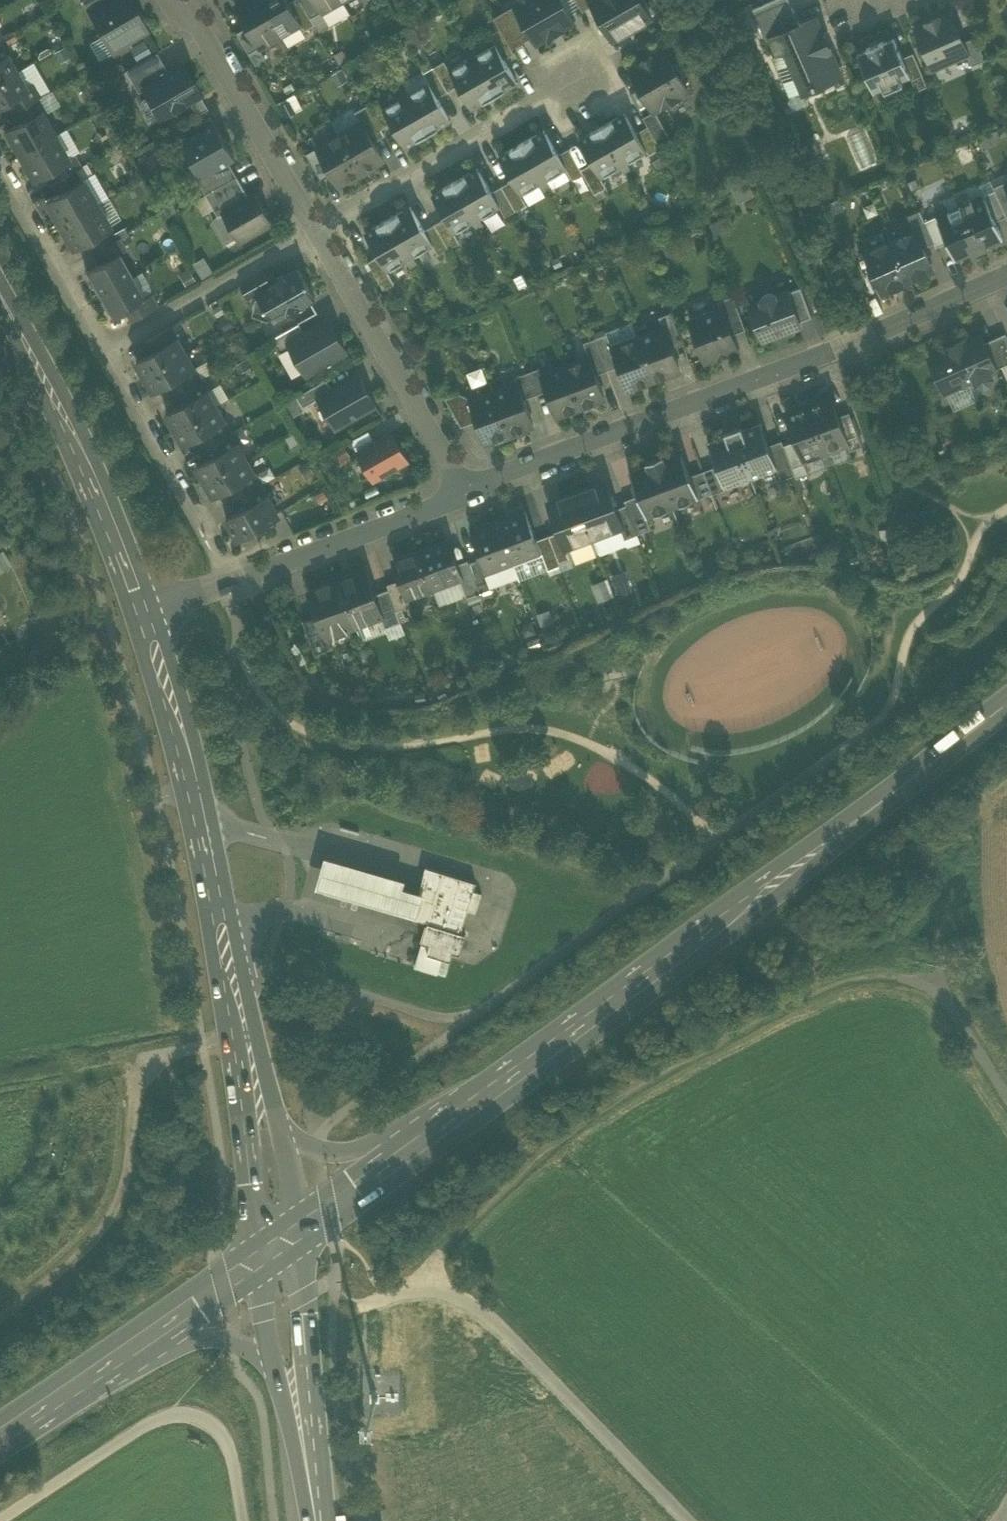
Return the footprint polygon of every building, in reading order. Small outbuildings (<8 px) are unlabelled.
[(88,8),(102,0),(83,0),(88,8)] [(138,16),(131,4),(129,0),(102,0),(88,8),(103,35),(106,40),(121,44),(127,46),(128,40),(146,30),(138,16)] [(281,36),(260,0),(247,0),(236,6),(248,27),(260,48),(281,36)] [(281,36),(302,24),(290,3),(288,0),(260,0),(281,36)] [(312,18),(302,0),(295,0),(290,3),(302,24),(305,31),(316,25),(312,18)] [(312,18),(322,12),(316,0),(302,0),(312,18)] [(343,0),(316,0),(322,12),(343,0)] [(537,44),(575,22),(563,0),(520,0),(519,3),(515,5),(533,37),(537,44)] [(583,11),(593,5),(592,3),(597,0),(577,0),(583,11)] [(614,40),(652,18),(641,0),(597,0),(592,3),(593,5),(614,40)] [(767,39),(772,37),(801,24),(790,0),(773,0),(754,8),(767,39)] [(135,2),(131,4),(138,16),(142,14),(135,2)] [(494,17),(512,48),(533,37),(515,5),(494,17)] [(312,18),(316,25),(326,19),(322,12),(312,18)] [(916,27),(934,68),(945,63),(946,63),(957,59),(957,58),(968,53),(963,42),(951,12),(939,18),(939,17),(928,22),(916,27)] [(773,57),(791,97),(800,92),(801,93),(803,92),(813,88),(813,90),(819,87),(817,81),(836,73),(839,71),(830,50),(832,49),(825,33),(823,34),(816,18),(801,24),(772,37),(780,54),(773,57)] [(238,33),(250,54),(260,48),(248,27),(238,33)] [(496,44),(505,59),(515,53),(501,29),(491,35),(496,44)] [(106,40),(103,35),(89,43),(98,58),(111,50),(106,40)] [(968,53),(973,65),(986,59),(976,36),(963,42),(968,53)] [(858,54),(874,93),(883,89),(885,92),(904,84),(902,81),(911,77),(895,38),(884,42),(884,41),(867,48),(868,50),(858,54)] [(111,50),(121,44),(106,40),(111,50)] [(137,61),(152,53),(144,40),(129,48),(137,61)] [(3,41),(0,43),(0,58),(6,55),(7,57),(10,55),(3,41)] [(476,56),(473,57),(495,96),(510,87),(508,84),(516,79),(505,59),(496,44),(476,56)] [(466,52),(470,59),(473,57),(476,56),(472,48),(466,52)] [(682,58),(673,63),(665,50),(630,70),(654,111),(655,111),(665,105),(667,109),(680,101),(678,98),(689,91),(681,78),(690,73),(682,58)] [(125,70),(138,92),(143,89),(142,88),(168,73),(156,52),(125,70)] [(903,57),(917,90),(928,86),(914,53),(903,57)] [(16,72),(7,57),(6,55),(0,58),(0,81),(16,72)] [(480,105),(495,96),(473,57),(470,59),(450,71),(459,85),(470,106),(478,101),(480,105)] [(434,67),(448,91),(459,85),(450,71),(445,61),(434,67)] [(33,62),(16,72),(25,88),(31,84),(39,97),(49,91),(33,62)] [(143,89),(159,118),(189,101),(199,95),(182,65),(168,73),(142,88),(143,89)] [(429,82),(438,97),(448,91),(434,67),(424,73),(429,82)] [(16,72),(0,81),(0,104),(5,101),(10,98),(26,89),(25,88),(16,72)] [(409,94),(406,95),(428,134),(444,126),(442,122),(449,118),(438,97),(429,82),(409,94)] [(16,110),(18,109),(39,97),(31,84),(25,88),(26,89),(10,98),(16,110)] [(406,95),(409,94),(405,86),(399,90),(403,97),(406,95)] [(39,97),(46,108),(48,112),(60,104),(52,90),(49,91),(39,97)] [(189,101),(196,114),(207,109),(199,95),(189,101)] [(413,143),(428,134),(406,95),(403,97),(383,109),(391,123),(403,144),(411,139),(413,143)] [(46,108),(39,97),(18,109),(24,120),(40,111),(41,111),(46,108)] [(5,101),(11,113),(16,110),(10,98),(5,101)] [(367,105),(381,129),(391,123),(383,109),(378,99),(367,105)] [(478,101),(470,106),(472,109),(480,105),(478,101)] [(385,136),(381,129),(367,105),(355,111),(361,122),(362,121),(374,142),(385,136)] [(18,109),(16,110),(11,113),(17,124),(24,120),(18,109)] [(5,131),(19,155),(54,135),(41,111),(40,111),(24,120),(17,124),(5,131)] [(643,117),(649,126),(661,148),(673,142),(655,111),(654,111),(643,117)] [(618,117),(602,126),(624,164),(628,163),(647,151),(637,133),(627,116),(620,121),(618,117)] [(361,122),(340,134),(362,172),(384,159),(374,142),(362,121),(361,122)] [(204,174),(205,176),(230,162),(236,159),(215,122),(184,140),(204,174)] [(621,166),(624,164),(602,126),(587,134),(589,138),(581,142),(593,163),(601,178),(621,166)] [(650,155),(661,148),(649,126),(637,133),(647,151),(650,155)] [(66,128),(54,135),(67,159),(73,155),(79,152),(66,128)] [(545,130),(522,143),(544,182),(567,168),(559,154),(545,130)] [(339,185),(362,172),(340,134),(317,147),(332,174),(339,185)] [(67,159),(54,135),(19,155),(33,179),(46,172),(52,168),(68,159),(67,159)] [(800,147),(808,163),(818,159),(810,142),(800,147)] [(521,195),(544,182),(522,143),(499,156),(512,180),(521,195)] [(306,153),(321,180),(332,174),(317,147),(306,153)] [(573,178),(583,173),(581,170),(569,148),(559,154),(567,168),(573,178)] [(52,168),(58,179),(73,171),(79,167),(73,155),(67,159),(68,159),(52,168)] [(198,179),(206,194),(238,176),(230,162),(205,176),(204,174),(201,176),(201,177),(198,179)] [(82,180),(92,174),(86,163),(79,167),(73,171),(79,181),(82,180)] [(593,163),(581,170),(583,173),(595,194),(607,187),(601,178),(593,163)] [(624,164),(621,166),(626,174),(632,170),(628,163),(624,164)] [(46,172),(52,183),(58,179),(52,168),(46,172)] [(79,181),(73,171),(58,179),(52,183),(58,193),(79,181)] [(470,172),(455,181),(477,220),(480,218),(500,207),(492,192),(480,171),(472,176),(470,172)] [(96,204),(107,197),(94,173),(92,174),(82,180),(96,204)] [(250,197),(238,176),(206,194),(215,209),(219,216),(224,213),(224,212),(250,197)] [(45,201),(59,225),(96,204),(82,180),(79,181),(58,193),(45,201)] [(512,180),(502,186),(516,210),(526,205),(521,195),(512,180)] [(739,201),(754,194),(748,180),(732,186),(739,201)] [(474,222),(477,220),(455,181),(440,190),(442,193),(434,198),(446,218),(454,233),(474,222)] [(1006,216),(1006,186),(1006,185),(1006,184),(1006,181),(994,186),(995,190),(1006,216)] [(506,216),(516,210),(502,186),(492,192),(500,207),(506,216)] [(986,198),(996,220),(1006,216),(995,190),(984,195),(986,198)] [(215,209),(206,194),(196,200),(204,215),(215,209)] [(237,236),(240,240),(272,222),(255,194),(250,197),(224,212),(224,213),(237,236)] [(107,197),(96,204),(108,226),(120,219),(107,197)] [(972,200),(960,205),(981,251),(989,248),(988,246),(1004,239),(996,220),(986,198),(973,204),(972,200)] [(108,226),(96,204),(59,225),(73,249),(85,242),(107,230),(110,228),(108,226)] [(972,255),(981,251),(960,205),(949,211),(950,214),(938,220),(947,242),(956,260),(972,253),(972,255)] [(403,210),(388,219),(410,258),(414,256),(433,245),(425,230),(413,209),(405,214),(403,210)] [(923,247),(935,242),(920,210),(908,215),(915,230),(916,230),(923,247)] [(224,213),(219,216),(212,224),(224,244),(237,236),(224,213)] [(925,221),(935,242),(936,247),(947,242),(938,220),(936,216),(925,221)] [(446,218),(435,224),(449,248),(460,243),(454,233),(446,218)] [(485,225),(480,218),(477,220),(474,222),(478,229),(485,225)] [(407,260),(410,258),(388,219),(373,228),(375,231),(367,236),(379,256),(387,271),(407,260)] [(439,254),(449,248),(435,224),(425,230),(433,245),(439,254)] [(85,242),(92,253),(113,241),(107,230),(85,242)] [(892,240),(910,280),(933,270),(923,247),(916,230),(915,230),(892,240)] [(119,237),(113,241),(92,253),(98,264),(118,253),(118,254),(126,250),(119,237)] [(910,280),(892,240),(866,252),(872,265),(874,264),(879,276),(878,279),(884,292),(910,280)] [(86,271),(99,295),(131,276),(118,254),(118,253),(98,264),(86,271)] [(369,262),(384,290),(395,284),(387,271),(379,256),(369,262)] [(410,258),(407,260),(412,267),(418,264),(414,256),(410,258)] [(194,264),(202,278),(213,271),(205,257),(194,264)] [(266,309),(274,323),(292,314),(297,315),(298,310),(316,300),(308,286),(308,283),(306,283),(298,268),(277,280),(257,292),(257,294),(265,306),(264,308),(266,309)] [(197,281),(189,269),(179,274),(187,287),(197,281)] [(241,286),(249,299),(257,294),(257,292),(277,280),(271,269),(241,286)] [(857,280),(863,295),(874,290),(867,275),(857,280)] [(144,299),(131,276),(99,295),(113,318),(126,310),(145,300),(144,299)] [(788,292),(799,322),(812,317),(801,287),(788,292)] [(750,306),(763,340),(779,334),(784,336),(792,333),(790,329),(801,325),(799,322),(788,292),(778,296),(777,294),(772,292),(769,292),(765,294),(762,296),(760,300),(761,302),(750,306)] [(126,310),(133,321),(160,306),(153,294),(144,299),(145,300),(126,310)] [(723,309),(732,334),(746,329),(734,295),(719,301),(722,309),(723,309)] [(691,321),(706,361),(738,349),(732,334),(723,309),(722,309),(691,321)] [(665,327),(672,348),(683,344),(671,312),(659,316),(663,327),(665,327)] [(291,343),(308,374),(346,352),(328,321),(305,333),(290,342),(291,343)] [(275,337),(282,348),(291,343),(290,342),(305,333),(300,323),(275,337)] [(147,340),(154,351),(178,338),(171,326),(147,340)] [(663,327),(638,337),(654,380),(681,370),(672,348),(665,327),(663,327)] [(607,333),(596,338),(608,370),(619,366),(612,347),(612,346),(607,333)] [(1006,364),(1006,336),(1006,333),(984,343),(995,369),(1002,366),(1006,364)] [(931,358),(946,391),(975,378),(977,383),(984,386),(990,383),(993,376),(991,371),(995,369),(984,343),(980,336),(966,342),(965,341),(963,340),(946,348),(945,350),(945,351),(931,358)] [(628,390),(654,380),(638,337),(612,346),(612,347),(619,366),(628,390)] [(186,353),(178,338),(154,351),(137,361),(146,376),(186,353)] [(596,374),(608,370),(596,338),(584,342),(590,357),(596,374)] [(195,368),(186,353),(146,376),(154,392),(171,382),(195,368)] [(590,357),(566,366),(581,407),(605,398),(596,374),(590,357)] [(473,384),(487,379),(482,366),(468,371),(473,384)] [(557,416),(581,407),(566,366),(542,375),(541,375),(547,390),(557,416)] [(540,367),(527,372),(536,395),(547,390),(541,375),(542,375),(540,367)] [(171,382),(177,393),(201,379),(195,368),(171,382)] [(525,399),(536,395),(527,372),(515,377),(518,384),(519,384),(525,399)] [(319,398),(336,427),(376,404),(359,374),(333,389),(319,397),(319,398)] [(983,396),(977,383),(975,378),(946,391),(954,410),(983,396)] [(177,393),(184,404),(208,390),(201,379),(177,393)] [(297,396),(303,408),(319,398),(319,397),(333,389),(327,379),(297,396)] [(518,384),(494,393),(510,434),(534,425),(525,399),(519,384),(518,384)] [(216,405),(208,390),(184,404),(167,414),(176,429),(216,405)] [(446,398),(462,426),(477,421),(470,402),(471,401),(470,398),(460,393),(446,398)] [(485,443),(510,434),(494,393),(471,401),(470,402),(477,421),(485,443)] [(831,397),(809,406),(825,451),(847,442),(848,442),(838,416),(831,397)] [(225,421),(216,405),(176,429),(184,444),(201,434),(225,421)] [(803,459),(825,451),(809,406),(786,414),(796,440),(803,459)] [(847,442),(850,450),(862,445),(850,412),(838,416),(848,442),(847,442)] [(231,432),(225,421),(201,434),(208,445),(231,432)] [(742,426),(734,429),(752,478),(778,469),(778,468),(769,445),(761,423),(744,430),(742,426)] [(351,439),(357,450),(375,440),(368,429),(351,439)] [(726,488),(752,478),(734,429),(725,433),(726,436),(709,443),(717,466),(726,488)] [(208,445),(214,456),(238,443),(231,432),(208,445)] [(359,453),(374,479),(407,460),(392,434),(359,453)] [(778,469),(782,480),(795,475),(784,445),(782,440),(769,445),(778,468),(778,469)] [(795,475),(797,478),(809,474),(808,471),(803,459),(796,440),(784,445),(795,475)] [(825,451),(830,463),(852,455),(850,450),(847,442),(825,451)] [(197,466),(206,481),(246,458),(238,443),(214,456),(197,466)] [(830,463),(825,451),(803,459),(808,471),(830,463)] [(664,456),(655,459),(673,508),(699,498),(691,475),(683,453),(665,459),(664,456)] [(255,473),(246,458),(206,481),(214,497),(231,487),(255,473)] [(647,517),(673,508),(655,459),(646,462),(648,466),(630,472),(639,495),(647,518),(647,517)] [(717,466),(704,470),(713,493),(713,494),(726,489),(726,488),(717,466)] [(699,498),(713,493),(704,470),(691,475),(699,498)] [(261,484),(255,473),(231,487),(238,498),(261,484)] [(606,482),(578,492),(594,537),(621,527),(622,526),(616,508),(606,482)] [(268,495),(261,484),(238,498),(244,509),(268,495)] [(568,547),(594,537),(578,492),(550,502),(560,531),(567,547),(568,547)] [(278,513),(268,495),(244,509),(227,518),(239,539),(244,536),(245,538),(275,521),(274,519),(273,516),(278,513)] [(626,500),(627,504),(638,534),(652,529),(647,517),(647,518),(639,495),(626,500)] [(625,538),(638,534),(627,504),(616,508),(622,526),(621,527),(625,538)] [(525,511),(499,521),(513,561),(540,551),(525,511)] [(487,571),(513,561),(499,521),(472,531),(487,571)] [(560,531),(549,535),(559,563),(572,558),(568,547),(567,547),(560,531)] [(560,565),(559,563),(549,535),(538,539),(549,569),(560,565)] [(446,541),(420,551),(434,588),(460,578),(455,564),(457,564),(453,554),(451,554),(446,541)] [(408,598),(434,588),(420,551),(394,560),(401,579),(408,598)] [(469,562),(480,592),(491,588),(480,558),(469,562)] [(480,592),(469,562),(468,560),(457,564),(455,564),(460,578),(467,595),(467,597),(480,592)] [(562,570),(560,565),(549,569),(551,574),(562,570)] [(366,571),(339,581),(356,626),(381,616),(382,616),(374,594),(366,571)] [(609,577),(593,582),(599,599),(615,593),(609,577)] [(460,578),(434,588),(441,604),(467,595),(460,578)] [(388,584),(389,589),(397,610),(411,605),(408,598),(401,579),(388,584)] [(328,636),(356,626),(339,581),(309,592),(318,615),(326,637),(328,636)] [(494,595),(491,588),(480,592),(483,598),(483,599),(494,595)] [(402,622),(397,610),(389,589),(374,594),(382,616),(381,616),(385,628),(402,622)] [(480,592),(467,597),(469,603),(483,598),(480,592)] [(303,621),(315,653),(331,647),(328,636),(326,637),(318,615),(303,621)] [(317,887),(419,917),(426,894),(404,888),(406,880),(326,857),(317,887)] [(415,919),(429,923),(461,933),(476,883),(426,867),(415,919)] [(423,942),(431,945),(453,952),(460,954),(466,934),(461,933),(429,923),(423,942)] [(451,960),(453,952),(431,945),(428,953),(451,960)]
